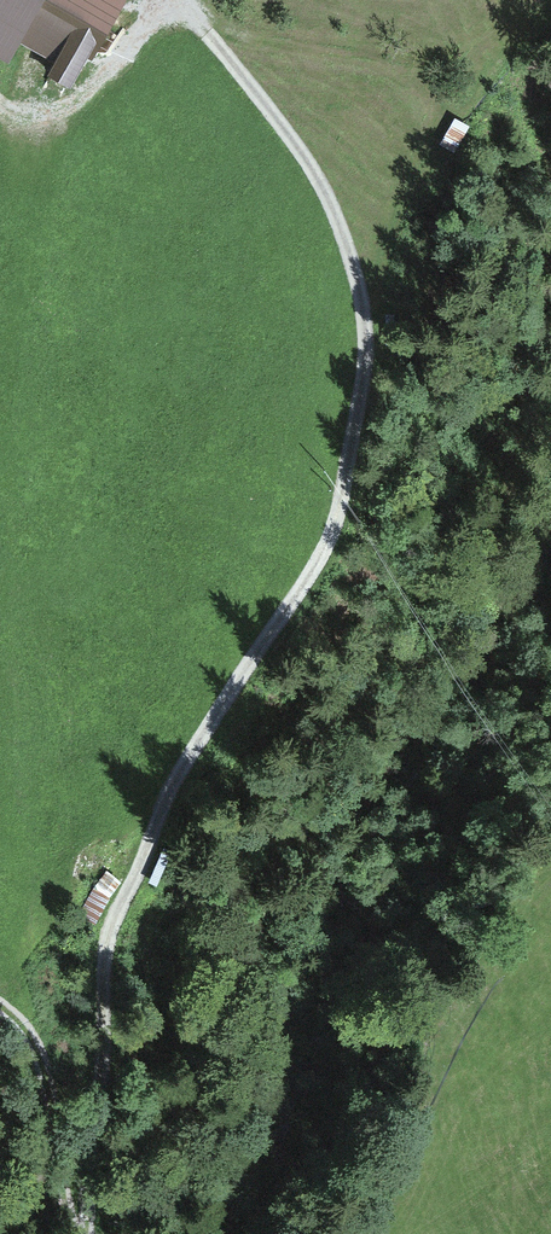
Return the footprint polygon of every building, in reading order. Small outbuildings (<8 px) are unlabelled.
[(10,65),(19,45),(77,74),(114,0),(0,0),(0,60),(10,65)]
